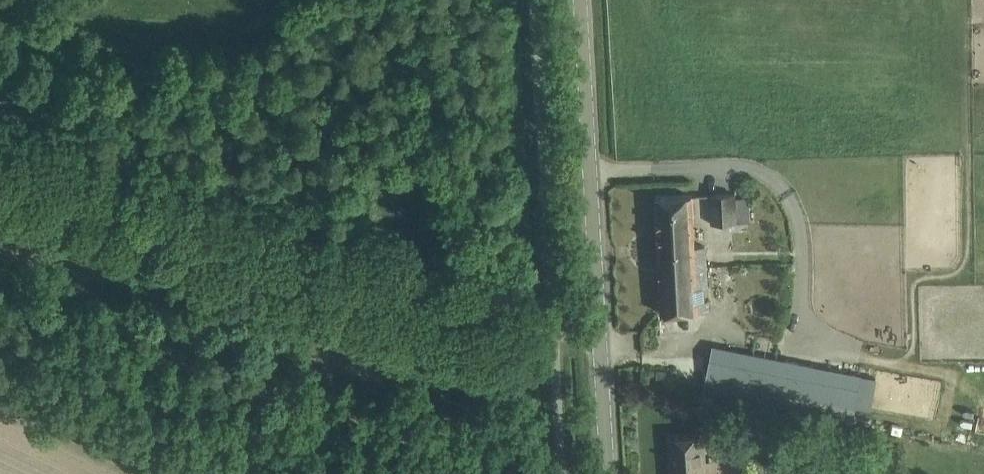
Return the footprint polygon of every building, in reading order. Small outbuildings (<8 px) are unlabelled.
[(751,221),(749,196),(736,196),(736,194),(710,194),(711,223),(751,221)] [(694,247),(692,195),(656,197),(661,313),(709,311),(706,246),(694,247)] [(715,345),(708,377),(771,389),(777,358),(715,345)] [(703,434),(669,437),(671,473),(716,473),(715,460),(704,460),(703,434)]
